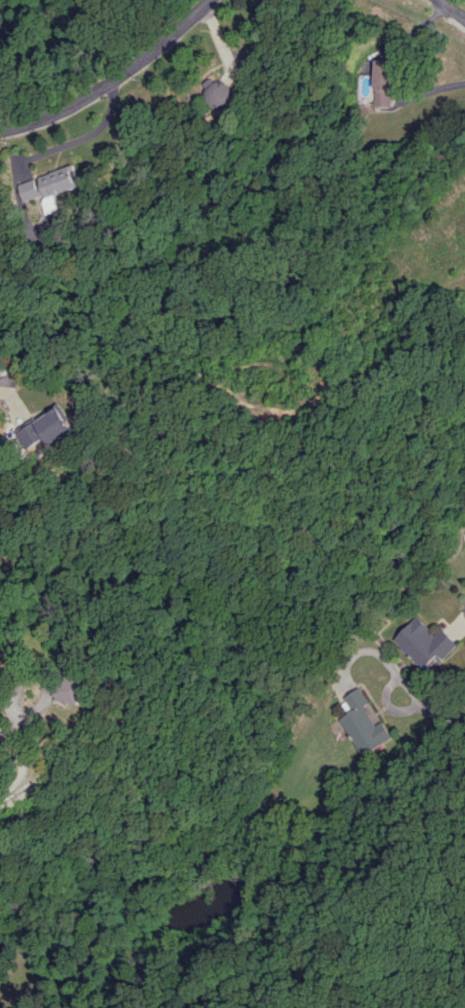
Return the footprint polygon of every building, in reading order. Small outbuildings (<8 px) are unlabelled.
[(379,107),(399,106),(398,59),(377,60),(379,107)] [(238,95),(217,72),(201,88),(222,110),(238,95)] [(22,182),(27,201),(47,195),(50,207),(54,206),(55,210),(62,208),(58,194),(85,186),(80,166),(22,182)] [(52,444),(76,429),(62,405),(20,431),(30,449),(48,438),(52,444)] [(441,627),(435,634),(416,616),(392,639),(428,675),(459,644),(441,627)] [(85,706),(93,682),(70,675),(62,699),(85,706)] [(394,738),(384,720),(376,725),(364,705),(369,702),(360,687),(340,699),(348,713),(340,718),(362,756),(394,738)]
